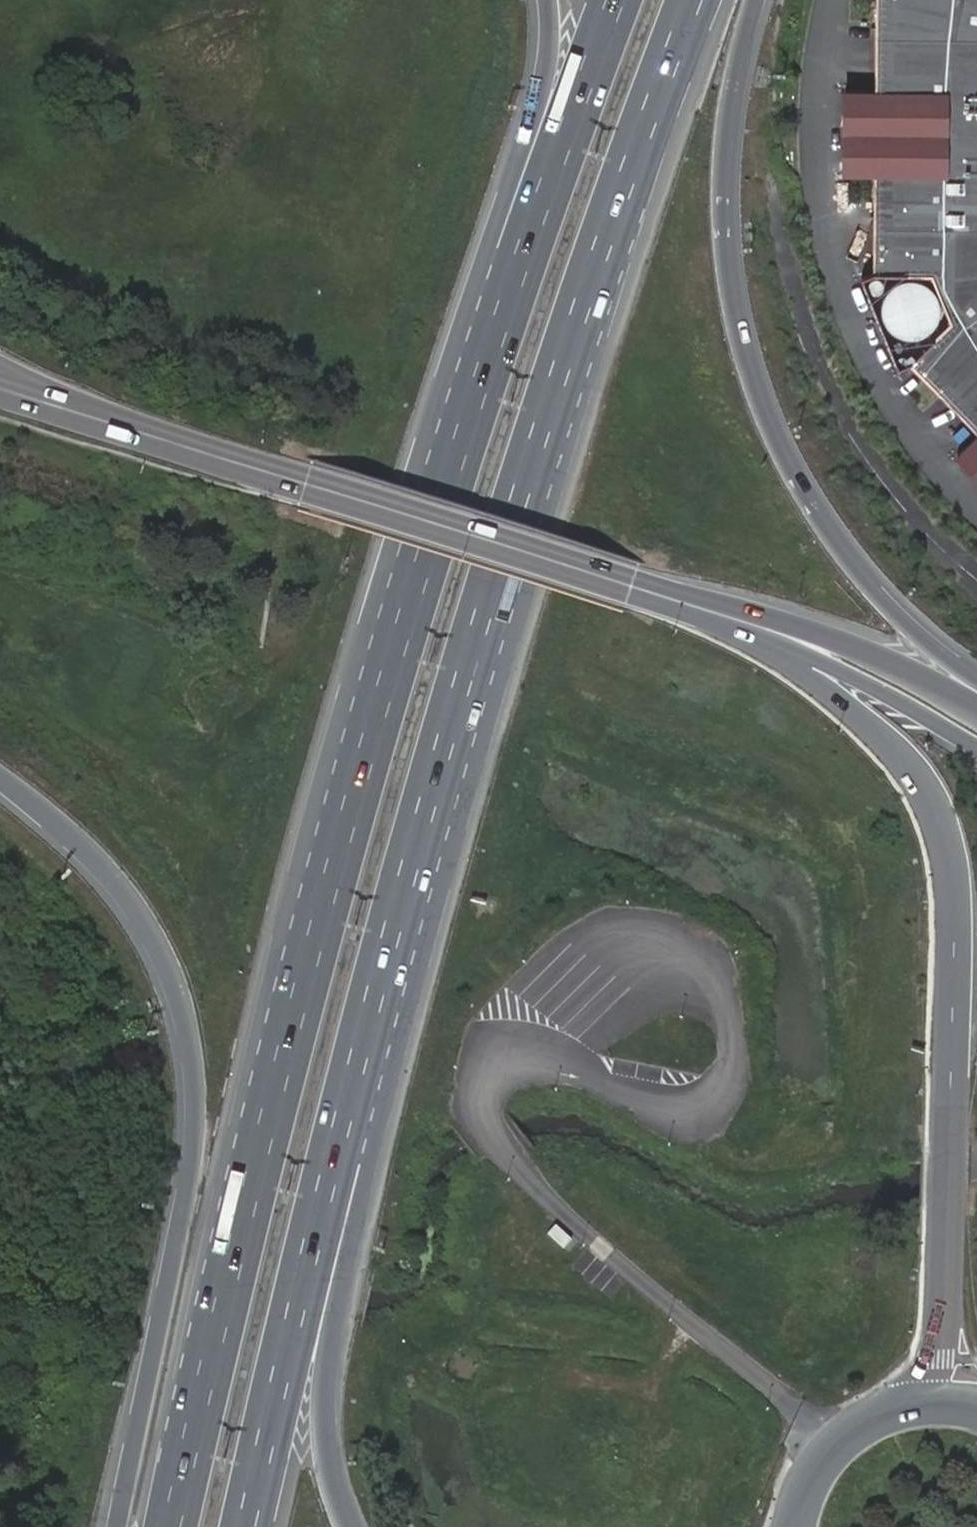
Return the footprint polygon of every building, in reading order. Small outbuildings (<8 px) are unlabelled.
[(872,91),(842,91),(842,175),(871,175),(871,273),(857,278),(894,369),(908,364),(976,434),(954,455),(976,478),(976,0),(873,0),(872,91)]
